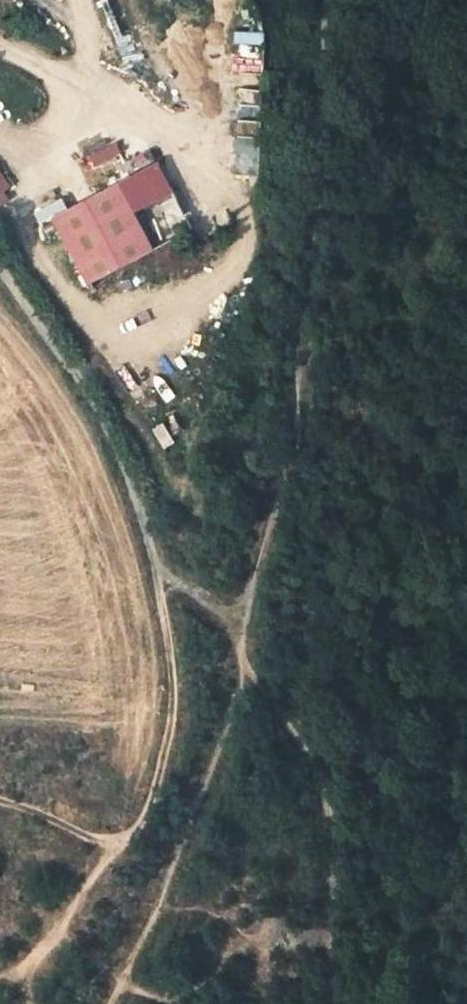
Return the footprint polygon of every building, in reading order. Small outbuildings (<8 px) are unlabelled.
[(11,188),(0,168),(0,194),(11,188)] [(122,182),(137,209),(155,198),(140,171),(122,182)] [(46,218),(83,284),(150,247),(113,180),(46,218)]
